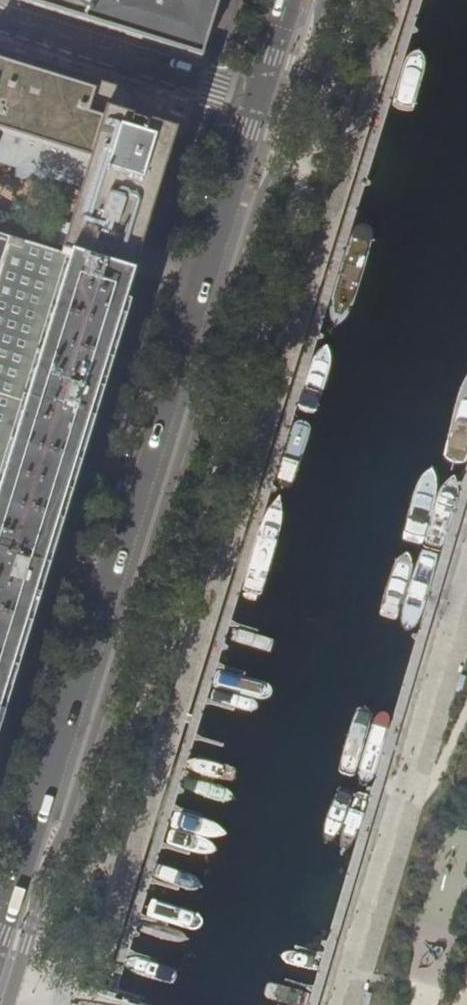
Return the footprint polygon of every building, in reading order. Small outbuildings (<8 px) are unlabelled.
[(220,0),(15,0),(16,0),(16,1),(47,10),(150,42),(202,58),(219,1),(220,0)] [(134,277),(135,272),(132,271),(136,256),(141,241),(145,243),(171,156),(167,154),(170,146),(172,139),(176,141),(178,133),(172,130),(170,134),(156,130),(157,126),(128,117),(135,95),(117,90),(115,94),(109,92),(55,75),(55,73),(33,66),(33,64),(0,53),(0,147),(6,149),(5,155),(20,159),(18,168),(25,170),(24,174),(46,181),(47,177),(53,179),(55,170),(70,175),(72,170),(86,174),(62,255),(134,277)] [(11,240),(0,237),(0,274),(11,240)] [(134,277),(62,255),(11,240),(0,274),(0,711),(23,637),(52,542),(82,446),(119,325),(122,314),(129,293),(134,277)]
